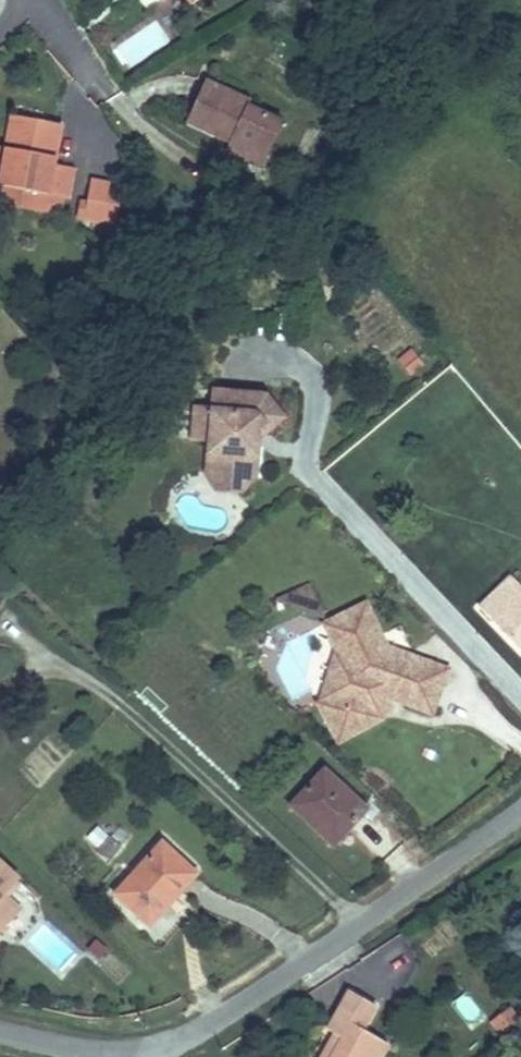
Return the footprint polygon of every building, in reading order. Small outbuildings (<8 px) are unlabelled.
[(247,93),(197,75),(180,116),(221,132),(224,124),(233,129),(224,148),(261,162),(280,115),(244,101),(247,93)] [(57,124),(9,113),(1,146),(0,150),(0,182),(59,196),(62,197),(69,168),(48,164),(57,124)] [(0,182),(0,199),(55,212),(59,196),(0,182)] [(107,226),(116,189),(84,182),(79,204),(74,203),(70,218),(107,226)] [(395,360),(408,379),(425,368),(412,348),(395,360)] [(195,422),(192,438),(218,447),(216,463),(242,468),(249,435),(279,410),(263,387),(207,375),(202,392),(187,389),(181,418),(195,422)] [(218,447),(192,438),(185,468),(201,474),(197,480),(228,488),(242,471),(242,468),(216,463),(218,447)] [(472,590),(488,606),(520,575),(505,560),(472,590)] [(488,606),(520,640),(520,574),(520,575),(488,606)] [(379,678),(389,683),(428,695),(444,654),(384,631),(364,591),(324,608),(341,646),(341,678),(320,690),(342,728),(377,708),(368,698),(379,678)] [(377,708),(389,683),(379,678),(368,698),(377,708)] [(289,787),(331,825),(369,787),(325,750),(289,787)] [(95,822),(83,841),(114,861),(126,842),(95,822)] [(123,889),(159,921),(208,866),(176,836),(123,889)] [(18,887),(26,877),(0,854),(0,870),(18,887)] [(24,892),(18,887),(0,870),(0,916),(24,892)] [(391,1029),(366,1014),(379,990),(351,974),(330,1013),(336,1016),(343,1020),(328,1049),(320,1046),(314,1056),(374,1056),(391,1029)] [(512,990),(495,1004),(505,1017),(520,1004),(520,1002),(512,990)] [(472,996),(456,1001),(463,1024),(480,1019),(472,996)] [(328,1049),(343,1020),(336,1016),(320,1046),(328,1049)]
